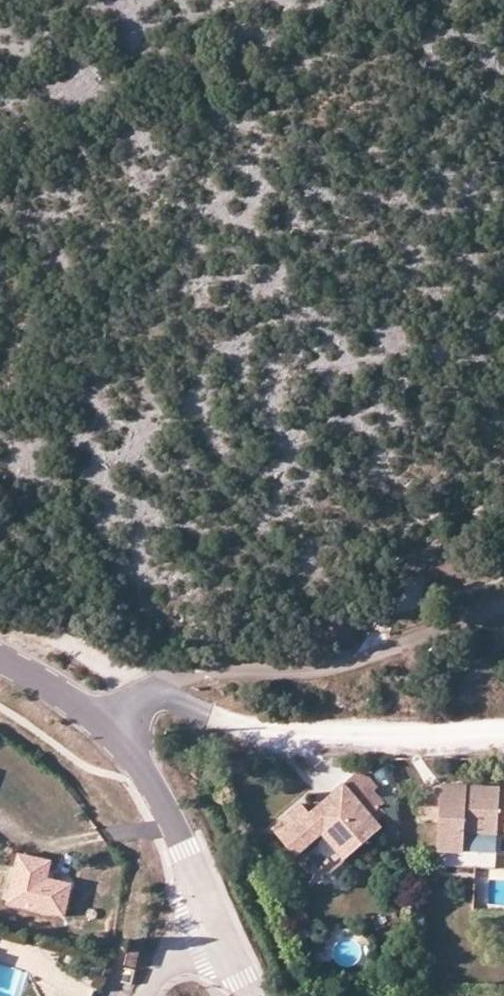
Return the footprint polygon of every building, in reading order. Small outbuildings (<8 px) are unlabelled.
[(323,641),(317,617),(312,618),(319,643),(323,641)] [(356,778),(345,786),(347,789),(361,804),(377,790),(368,779),(356,778)] [(345,786),(331,799),(310,816),(299,808),(272,830),(294,856),(321,835),(344,863),(384,829),(377,821),(361,804),(347,789),(345,786)] [(445,790),(445,791),(445,795),(446,825),(446,853),(471,852),(470,839),(503,837),(503,788),(445,790)] [(388,803),(377,790),(361,804),(377,821),(386,814),(381,809),(388,803)] [(445,795),(427,795),(428,825),(446,825),(445,795)] [(52,861),(17,853),(5,905),(64,919),(72,883),(48,877),(52,861)] [(125,944),(121,962),(132,964),(136,946),(125,944)]
